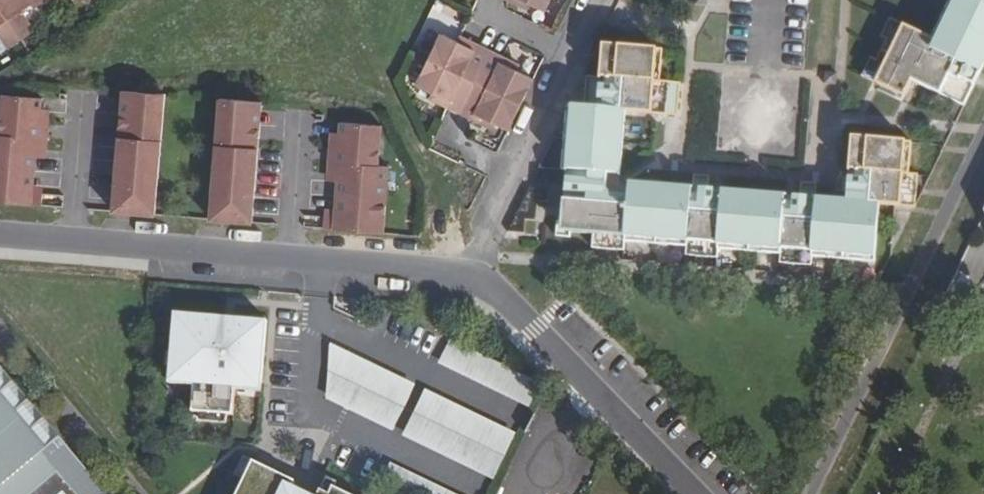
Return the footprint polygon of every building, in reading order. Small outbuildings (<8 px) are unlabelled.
[(22,41),(35,32),(21,11),(31,5),(33,8),(46,1),(45,0),(0,0),(0,8),(22,41)] [(528,3),(545,11),(550,0),(508,0),(525,8),(528,3)] [(932,39),(889,19),(880,36),(886,39),(876,61),(870,57),(861,75),(903,95),(911,80),(963,107),(983,63),(983,0),(950,0),(932,39)] [(22,41),(0,8),(0,37),(8,49),(22,41)] [(458,42),(441,34),(428,59),(475,82),(490,51),(460,36),(458,42)] [(566,112),(560,169),(565,169),(564,185),(605,189),(607,173),(619,174),(625,110),(664,114),(667,82),(653,81),(656,50),(604,45),(598,108),(569,105),(566,112)] [(490,51),(475,82),(521,104),(533,78),(516,70),(519,65),(490,51)] [(428,59),(416,86),(433,93),(430,99),(459,113),(475,82),(428,59)] [(459,113),(488,128),(491,122),(508,130),(521,104),(475,82),(459,113)] [(675,82),(667,82),(664,114),(672,115),(675,82)] [(165,94),(123,91),(122,99),(135,101),(133,130),(120,129),(113,213),(155,217),(165,94)] [(32,207),(41,207),(43,192),(33,191),(37,150),(46,151),(49,116),(40,116),(42,99),(0,95),(0,100),(0,204),(32,207)] [(220,98),(210,222),(252,225),(259,140),(245,139),(248,110),(261,111),(261,102),(220,98)] [(135,101),(122,99),(120,129),(133,130),(135,101)] [(261,111),(248,110),(245,139),(259,140),(261,111)] [(325,217),(323,231),(383,235),(388,167),(378,166),(381,126),(340,122),(339,141),(331,140),(328,174),(338,175),(335,217),(325,217)] [(911,142),(852,137),(849,171),(846,201),(814,198),(786,196),(720,191),(692,188),(629,183),(628,196),(627,206),(611,205),(593,218),(592,233),(591,248),(623,251),(623,241),(686,246),(686,255),(716,258),(717,249),(780,254),(780,263),(810,266),(811,257),(874,262),(878,204),(914,207),(917,174),(908,173),(911,142)] [(849,171),(836,170),(835,191),(847,192),(849,171)] [(693,176),(692,188),(720,191),(721,178),(693,176)] [(787,183),(786,196),(814,198),(815,185),(787,183)] [(605,189),(564,185),(564,190),(602,194),(611,205),(627,206),(628,196),(610,194),(605,189)] [(561,222),(556,221),(555,236),(569,237),(570,231),(592,233),(593,218),(611,205),(602,194),(564,190),(561,222)] [(267,320),(180,314),(175,377),(194,378),(194,386),(200,387),(198,413),(234,416),(236,382),(262,384),(267,320)] [(442,364),(535,403),(545,379),(452,340),(442,364)] [(398,429),(420,381),(343,346),(321,394),(398,429)] [(0,367),(0,493),(107,493),(0,367)] [(501,476),(522,429),(428,388),(408,435),(501,476)] [(252,461),(236,493),(294,493),(290,492),(295,482),(252,461)] [(390,476),(424,493),(460,493),(397,461),(390,476)]
